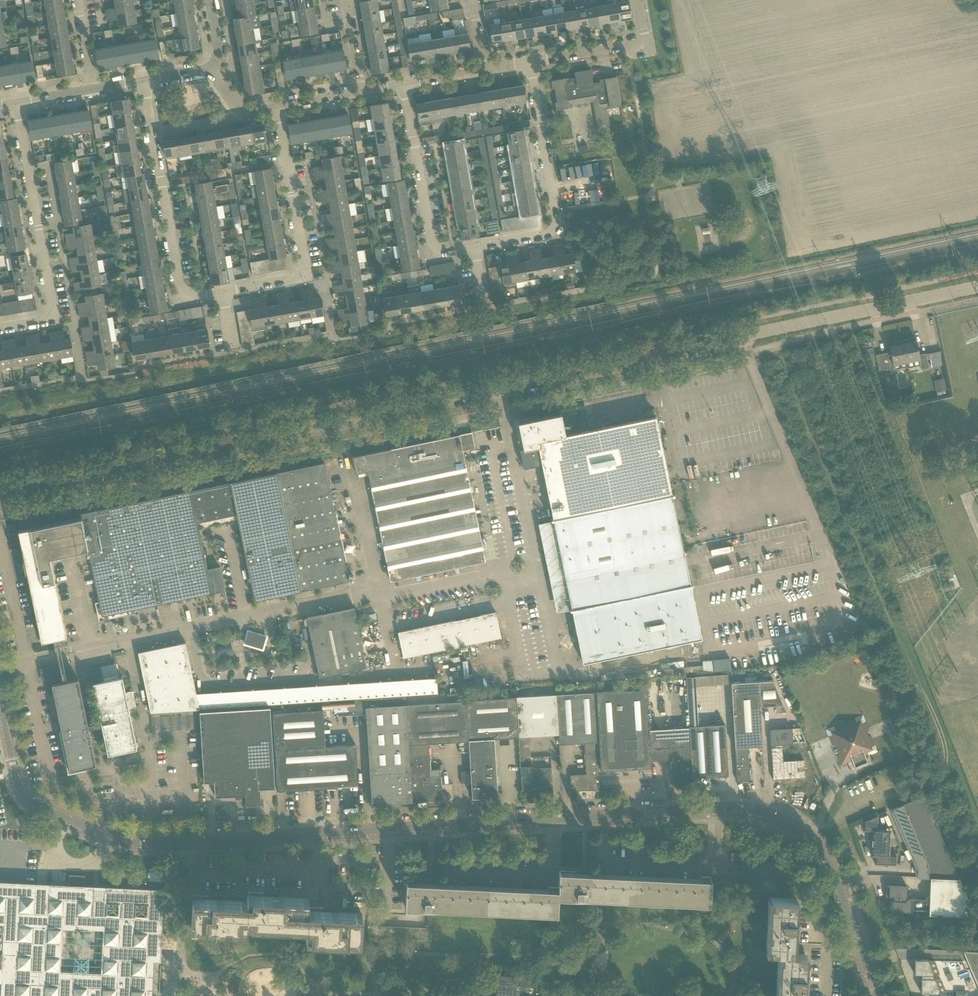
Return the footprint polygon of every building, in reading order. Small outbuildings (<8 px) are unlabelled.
[(47,12),(64,9),(62,0),(45,0),(47,12)] [(107,15),(135,10),(133,0),(123,0),(115,1),(116,8),(106,10),(107,15)] [(176,13),(193,10),(191,0),(177,0),(171,1),(174,1),(176,13)] [(297,10),(313,7),(312,0),(295,0),(297,10)] [(359,2),(362,14),(379,11),(377,0),(369,0),(359,2)] [(431,10),(448,7),(447,0),(429,0),(431,10)] [(595,0),(585,2),(589,26),(596,25),(597,29),(600,28),(596,6),(595,0)] [(628,1),(617,3),(621,25),(624,24),(624,20),(632,19),(628,1)] [(498,6),(497,2),(482,4),(483,11),(498,8),(497,6),(498,6)] [(574,4),(575,10),(579,32),(582,32),(581,27),(589,26),(585,2),(574,4)] [(237,6),(239,18),(256,15),(254,3),(237,6)] [(617,3),(607,5),(610,22),(617,21),(618,25),(621,25),(617,3)] [(607,5),(596,6),(600,28),(603,28),(603,24),(610,22),(607,5)] [(297,10),(299,22),(315,19),(313,7),(297,10)] [(450,10),(452,17),(452,20),(464,18),(463,8),(450,10)] [(47,12),(49,24),(66,21),(64,9),(47,12)] [(135,10),(107,15),(108,21),(118,19),(119,26),(137,22),(135,10)] [(176,13),(179,26),(195,23),(193,10),(176,13)] [(442,18),(452,17),(450,10),(441,12),(442,18)] [(575,10),(564,12),(567,30),(575,28),(576,33),(579,32),(575,10)] [(362,14),(364,26),(381,23),(379,11),(362,14)] [(564,12),(554,14),(557,36),(561,35),(560,31),(567,30),(564,12)] [(554,14),(543,16),(546,33),(553,32),(554,36),(557,36),(554,14)] [(235,27),(233,27),(234,32),(253,28),(261,27),(259,15),(256,15),(239,18),(233,19),(235,27)] [(415,16),(403,18),(404,26),(416,24),(415,16)] [(543,16),(532,17),(536,39),(539,39),(539,35),(546,33),(543,16)] [(532,17),(522,19),(525,37),(532,36),(533,40),(536,39),(532,17)] [(489,20),(485,21),(488,35),(491,35),(493,47),(497,46),(496,42),(503,41),(500,23),(500,18),(489,20)] [(315,19),(299,22),(301,35),(318,32),(315,19)] [(522,19),(511,21),(515,43),(518,43),(517,38),(525,37),(522,19)] [(49,24),(51,37),(68,34),(66,21),(49,24)] [(511,21),(500,23),(503,41),(511,39),(512,44),(515,43),(511,21)] [(179,26),(181,38),(197,35),(195,23),(179,26)] [(364,26),(366,38),(383,35),(381,23),(364,26)] [(236,36),(238,44),(255,41),(253,28),(234,32),(235,36),(236,36)] [(467,33),(455,35),(458,52),(470,50),(467,33)] [(51,37),(53,49),(70,46),(68,34),(51,37)] [(197,35),(181,38),(183,51),(199,48),(197,35)] [(383,35),(366,38),(368,50),(385,47),(383,35)] [(455,35),(443,37),(446,54),(458,52),(455,35)] [(318,36),(311,37),(312,44),(319,43),(318,36)] [(443,37),(431,39),(434,56),(446,54),(443,37)] [(159,58),(156,39),(144,41),(144,38),(136,39),(137,42),(126,44),(129,64),(141,62),(142,66),(147,65),(147,61),(159,58)] [(431,39),(419,41),(422,58),(434,56),(431,39)] [(159,42),(161,55),(167,54),(165,41),(159,42)] [(238,52),(239,57),(257,53),(255,41),(238,44),(239,52),(238,52)] [(422,58),(419,41),(407,43),(410,60),(422,58)] [(126,44),(115,46),(114,43),(106,45),(107,47),(96,49),(99,69),(111,67),(112,71),(118,70),(117,66),(129,64),(126,44)] [(53,49),(56,62),(72,59),(70,46),(53,49)] [(368,50),(370,61),(387,59),(387,58),(385,47),(368,50)] [(324,53),(313,55),(316,74),(329,72),(329,76),(335,75),(334,71),(346,69),(343,49),(332,51),(331,49),(324,50),(324,53)] [(241,61),(242,69),(259,66),(257,53),(239,57),(239,61),(241,61)] [(313,55),(302,57),(301,54),(294,56),(294,58),(283,60),(287,80),(299,78),(300,82),(305,81),(305,76),(316,74),(313,55)] [(387,59),(370,61),(372,73),(389,70),(388,64),(392,63),(391,57),(387,58),(387,59)] [(72,59),(56,62),(58,75),(75,72),(72,59)] [(35,80),(32,61),(20,63),(20,60),(13,61),(13,64),(2,66),(5,85),(17,83),(18,87),(23,86),(23,82),(35,80)] [(36,65),(38,78),(44,77),(42,64),(36,65)] [(242,77),(243,81),(262,78),(259,66),(242,69),(244,77),(242,77)] [(593,101),(593,103),(595,103),(596,107),(594,108),(598,130),(609,128),(606,109),(622,106),(617,76),(600,79),(600,82),(593,83),(591,69),(574,72),(575,77),(568,79),(568,78),(551,81),(553,88),(555,88),(557,102),(555,102),(556,110),(573,107),(573,105),(593,101)] [(283,74),(276,76),(278,88),(285,87),(283,74)] [(262,78),(243,81),(244,86),(245,86),(247,94),(264,91),(262,78)] [(523,85),(511,87),(514,104),(526,102),(523,85)] [(511,87),(500,89),(503,106),(514,104),(511,87)] [(500,89),(488,91),(491,108),(503,106),(500,89)] [(488,91),(476,93),(479,110),(491,108),(488,91)] [(476,93),(464,95),(467,112),(479,110),(476,93)] [(464,95),(452,97),(455,114),(467,112),(464,95)] [(452,97),(440,99),(443,116),(455,114),(452,97)] [(129,99),(111,102),(113,112),(113,115),(132,112),(131,107),(130,107),(129,99)] [(440,99),(428,101),(431,118),(443,116),(440,99)] [(431,118),(428,101),(416,103),(419,120),(431,118)] [(370,105),(373,118),(391,115),(390,110),(389,110),(388,102),(370,105)] [(90,106),(93,118),(99,117),(97,105),(90,106)] [(80,131),(92,129),(88,110),(76,112),(75,107),(70,108),(70,113),(58,115),(62,134),(73,132),(73,135),(81,133),(80,131)] [(356,108),(350,109),(353,122),(358,121),(356,108)] [(41,118),(28,120),(31,139),(32,139),(43,137),(44,140),(51,139),(50,136),(62,134),(58,115),(46,117),(46,112),(40,113),(41,118)] [(132,112),(113,115),(116,127),(133,124),(132,117),(133,116),(132,112)] [(330,113),(330,117),(318,119),(322,138),(333,136),(333,139),(341,138),(340,135),(352,133),(348,113),(336,116),(335,112),(330,113)] [(373,118),(375,130),(392,127),(391,120),(392,119),(391,115),(373,118)] [(322,138),(318,119),(306,121),(305,117),(300,118),(301,122),(288,124),(291,144),(303,141),(303,144),(311,143),(310,140),(322,138)] [(529,120),(517,121),(518,128),(530,126),(529,120)] [(133,124),(116,127),(118,140),(137,136),(136,132),(134,132),(133,124)] [(246,127),(238,128),(241,145),(253,143),(250,124),(245,125),(246,127)] [(255,124),(250,124),(253,143),(266,141),(263,124),(255,125),(255,124)] [(375,130),(377,143),(396,140),(395,135),(393,135),(392,127),(375,130)] [(230,128),(225,129),(229,148),(241,145),(238,128),(230,129),(230,128)] [(221,131),(213,132),(216,150),(229,148),(225,129),(221,130),(221,131)] [(514,131),(507,133),(509,145),(526,142),(524,130),(514,131)] [(205,132),(201,133),(204,152),(216,150),(213,132),(206,134),(205,132)] [(196,135),(188,137),(191,154),(204,152),(201,133),(196,134),(196,135)] [(119,144),(120,152),(137,149),(136,141),(137,141),(137,136),(118,140),(113,140),(113,145),(119,144)] [(435,142),(434,136),(422,138),(423,144),(435,142)] [(179,156),(176,137),(171,138),(171,140),(163,141),(166,158),(179,156)] [(180,137),(176,137),(179,156),(191,154),(188,137),(181,138),(180,137)] [(377,143),(379,155),(396,152),(395,145),(396,144),(396,140),(377,143)] [(445,143),(447,157),(464,154),(462,140),(445,143)] [(526,142),(509,145),(511,157),(528,154),(526,142)] [(8,158),(7,153),(6,153),(4,146),(0,146),(0,159),(8,158)] [(137,149),(120,152),(122,164),(141,161),(140,157),(139,157),(137,149)] [(379,155),(381,168),(400,164),(399,160),(398,160),(396,152),(379,155)] [(447,157),(449,169),(466,166),(464,154),(447,157)] [(528,154),(511,157),(513,168),(530,165),(529,154),(528,154)] [(268,156),(256,158),(257,164),(270,162),(268,156)] [(313,168),(314,173),(342,168),(340,156),(322,159),(323,166),(313,168)] [(9,170),(7,163),(9,162),(8,158),(0,159),(0,172),(9,170)] [(55,163),(57,175),(74,173),(72,160),(55,163)] [(141,161),(122,164),(124,177),(127,176),(141,174),(140,166),(142,166),(141,161)] [(400,164),(381,168),(383,180),(401,177),(399,169),(401,169),(400,164)] [(513,168),(515,180),(533,177),(530,165),(513,168)] [(449,169),(451,181),(468,178),(466,166),(449,169)] [(227,176),(226,169),(225,168),(217,169),(218,177),(227,176)] [(254,171),(256,184),(273,181),(271,168),(254,171)] [(325,177),(326,183),(344,180),(342,168),(314,173),(315,179),(325,177)] [(12,183),(12,178),(10,178),(9,170),(0,172),(0,185),(12,183)] [(57,175),(59,188),(76,185),(74,173),(57,175)] [(141,174),(127,176),(129,189),(146,186),(144,173),(141,174)] [(183,183),(182,177),(176,178),(170,179),(171,185),(183,183)] [(533,177),(515,180),(517,192),(534,189),(533,177)] [(451,181),(453,193),(470,190),(468,178),(451,181)] [(317,191),(318,197),(346,192),(344,180),(326,183),(327,189),(317,191)] [(388,184),(390,196),(407,193),(404,180),(388,182),(388,184)] [(211,181),(195,184),(197,198),(214,195),(214,194),(228,191),(227,184),(215,186),(216,189),(213,189),(211,181)] [(256,184),(258,197),(275,194),(273,181),(256,184)] [(0,185),(0,198),(13,196),(12,188),(13,187),(12,183),(0,185)] [(383,197),(390,196),(388,184),(381,185),(383,197)] [(59,188),(61,200),(78,197),(76,185),(59,188)] [(146,186),(129,189),(132,201),(149,198),(146,186)] [(517,192),(511,193),(514,205),(519,204),(537,201),(535,190),(534,189),(517,192)] [(453,193),(455,204),(472,201),(470,190),(453,193)] [(329,200),(330,207),(348,204),(346,192),(318,197),(319,202),(329,200)] [(390,196),(392,208),(409,205),(407,193),(390,196)] [(258,197),(260,209),(277,206),(275,194),(258,197)] [(197,198),(199,210),(216,207),(214,195),(197,198)] [(61,200),(64,212),(80,210),(78,197),(61,200)] [(0,201),(3,214),(19,211),(17,198),(0,201)] [(149,198),(132,201),(134,214),(151,211),(149,198)] [(455,204),(457,216),(475,213),(472,201),(455,204)] [(537,201),(519,204),(519,205),(521,216),(524,215),(530,214),(536,213),(539,213),(537,202),(537,201)] [(355,202),(348,204),(350,215),(357,214),(355,202)] [(321,215),(322,220),(350,215),(348,204),(330,207),(331,213),(321,215)] [(105,205),(96,207),(98,220),(107,218),(105,205)] [(392,208),(394,220),(411,217),(409,205),(392,208)] [(260,209),(263,222),(279,219),(277,206),(260,209)] [(199,210),(201,223),(218,220),(216,207),(199,210)] [(394,220),(392,208),(385,209),(387,221),(394,220)] [(80,210),(64,212),(66,225),(82,222),(80,210)] [(3,214),(5,226),(21,223),(19,211),(3,214)] [(134,214),(136,226),(153,223),(151,211),(134,214)] [(457,216),(459,228),(477,225),(475,213),(457,216)] [(536,213),(530,214),(532,226),(538,225),(536,213)] [(530,214),(524,215),(526,227),(532,226),(530,214)] [(333,224),(334,230),(352,227),(350,215),(322,220),(323,226),(333,224)] [(521,216),(518,216),(520,228),(526,227),(524,215),(521,216)] [(518,216),(512,218),(514,229),(520,228),(518,216)] [(394,220),(396,233),(413,230),(411,217),(394,220)] [(512,218),(506,219),(508,230),(514,229),(512,218)] [(263,222),(265,234),(282,231),(279,219),(263,222)] [(506,219),(500,220),(500,222),(502,232),(508,230),(506,219)] [(201,223),(204,235),(220,232),(218,220),(201,223)] [(491,221),(493,233),(499,232),(497,220),(491,221)] [(7,238),(23,235),(21,223),(5,226),(6,232),(0,233),(0,239),(7,238)] [(153,223),(136,226),(138,238),(155,235),(153,223)] [(66,233),(67,241),(93,236),(91,224),(74,227),(75,232),(66,233)] [(477,225),(459,228),(461,239),(478,236),(477,225)] [(325,238),(326,244),(354,239),(352,227),(334,230),(335,237),(325,238)] [(396,233),(398,245),(415,242),(413,230),(396,233)] [(265,234),(267,246),(284,243),(282,231),(265,234)] [(204,235),(206,247),(223,244),(220,232),(204,235)] [(23,235),(7,238),(9,251),(26,248),(23,235)] [(155,235),(138,238),(140,250),(157,247),(155,235)] [(77,246),(78,251),(95,248),(93,236),(67,241),(68,248),(77,246)] [(337,248),(338,254),(357,251),(354,239),(326,244),(327,250),(337,248)] [(398,245),(400,257),(417,254),(415,242),(398,245)] [(280,257),(286,256),(284,243),(267,246),(269,259),(274,258),(280,257)] [(206,247),(208,259),(225,256),(223,244),(206,247)] [(558,245),(563,273),(575,271),(572,253),(565,254),(564,244),(558,245)] [(548,257),(551,275),(563,273),(558,245),(553,246),(554,256),(548,257)] [(157,247),(140,250),(142,263),(159,260),(157,247)] [(70,258),(71,265),(97,260),(95,248),(78,251),(79,256),(70,258)] [(534,249),(539,277),(551,275),(548,257),(542,258),(540,248),(534,249)] [(365,249),(357,251),(359,263),(367,261),(365,249)] [(524,261),(528,279),(539,277),(534,249),(529,250),(531,260),(524,261)] [(329,262),(330,268),(359,263),(357,251),(338,254),(340,260),(329,262)] [(511,253),(516,281),(528,279),(524,261),(518,262),(517,252),(511,253)] [(507,264),(500,265),(502,272),(503,278),(504,284),(505,289),(517,287),(516,281),(511,253),(505,254),(507,264)] [(11,257),(13,269),(28,267),(26,254),(16,256),(11,257)] [(417,254),(400,257),(402,270),(419,267),(417,254)] [(225,256),(208,259),(210,272),(227,269),(232,268),(230,255),(225,256)] [(286,256),(280,257),(282,270),(288,269),(286,256)] [(280,257),(274,258),(276,271),(282,270),(280,257)] [(269,259),(268,259),(270,272),(276,271),(274,258),(269,259)] [(97,260),(71,265),(72,272),(81,270),(82,275),(99,272),(104,271),(102,259),(97,260)] [(268,259),(262,260),(264,273),(270,272),(268,259)] [(159,260),(142,263),(144,275),(161,272),(159,260)] [(262,260),(256,261),(258,274),(264,273),(262,260)] [(256,261),(250,262),(252,275),(258,274),(256,261)] [(341,271),(342,278),(361,274),(359,263),(330,268),(331,273),(341,271)] [(449,263),(441,264),(443,274),(451,272),(449,263)] [(435,275),(443,274),(441,264),(434,265),(435,275)] [(500,265),(488,268),(489,274),(502,272),(500,265)] [(13,269),(16,282),(30,279),(28,267),(13,269)] [(227,269),(210,272),(212,284),(229,281),(227,269)] [(83,280),(74,282),(75,289),(109,284),(107,273),(100,274),(99,272),(82,275),(83,280)] [(161,272),(144,275),(146,287),(163,284),(161,272)] [(502,272),(489,274),(490,280),(503,278),(502,272)] [(334,286),(334,291),(363,286),(361,274),(342,278),(344,284),(334,286)] [(503,278),(490,280),(491,286),(504,284),(503,278)] [(16,282),(2,284),(3,291),(17,288),(18,295),(31,292),(33,292),(30,279),(16,282)] [(163,284),(146,287),(149,300),(166,297),(163,284)] [(419,284),(407,287),(408,293),(411,311),(420,309),(420,311),(424,310),(421,291),(420,286),(419,284)] [(504,284),(491,286),(492,292),(505,290),(505,289),(504,284)] [(458,285),(445,287),(449,306),(453,305),(453,304),(461,302),(458,285)] [(346,295),(347,301),(365,298),(363,286),(334,291),(335,297),(346,295)] [(445,287),(433,289),(436,307),(444,305),(445,307),(449,306),(445,287)] [(307,289),(311,317),(324,315),(320,297),(314,298),(312,288),(307,289)] [(296,301),(300,319),(311,317),(307,289),(301,290),(303,300),(296,301)] [(433,289),(421,291),(424,310),(429,309),(429,308),(436,307),(433,289)] [(505,290),(492,292),(493,298),(506,296),(505,290)] [(283,293),(288,321),(300,319),(296,301),(290,302),(288,292),(283,293)] [(77,303),(79,310),(105,305),(103,293),(86,296),(86,301),(77,303)] [(273,305),(276,323),(288,321),(283,293),(278,294),(279,304),(273,305)] [(408,293),(396,296),(399,315),(404,314),(404,312),(411,311),(408,293)] [(920,297),(920,303),(951,300),(951,294),(920,297)] [(265,296),(259,297),(264,325),(276,323),(273,305),(267,307),(265,296)] [(399,315),(396,296),(383,298),(386,315),(394,314),(394,315),(399,315)] [(506,296),(493,298),(494,303),(494,304),(507,302),(506,300),(506,296)] [(166,297),(149,300),(151,313),(158,312),(168,310),(166,297)] [(252,309),(249,310),(250,316),(251,322),(252,328),(253,332),(265,329),(264,325),(259,297),(254,298),(255,309),(252,309)] [(32,298),(27,299),(29,311),(35,310),(33,298),(32,298)] [(338,309),(339,315),(367,310),(365,298),(347,301),(348,308),(338,309)] [(27,299),(21,300),(23,312),(29,311),(27,299)] [(19,300),(14,301),(16,313),(23,312),(21,300),(19,300)] [(14,301),(8,302),(10,314),(16,313),(14,301)] [(8,302),(3,303),(2,303),(4,315),(10,314),(8,302)] [(89,315),(90,320),(107,317),(105,305),(79,310),(80,317),(89,315)] [(198,307),(190,309),(192,318),(200,317),(198,307)] [(184,320),(192,318),(190,309),(182,310),(184,320)] [(367,310),(339,315),(339,321),(350,319),(351,326),(375,321),(373,309),(367,310)] [(249,310),(236,312),(237,318),(250,316),(249,310)] [(250,316),(237,318),(238,324),(251,322),(250,316)] [(82,327),(83,334),(109,329),(107,317),(90,320),(91,325),(82,327)] [(251,322),(238,324),(239,330),(252,328),(251,322)] [(206,324),(193,326),(194,331),(197,349),(202,348),(202,347),(210,346),(207,328),(206,324)] [(181,327),(168,329),(169,335),(172,354),(177,353),(177,351),(185,350),(182,333),(181,327)] [(252,328),(239,330),(240,336),(253,334),(253,332),(252,328)] [(56,331),(61,357),(73,354),(70,338),(65,339),(63,329),(56,331)] [(93,340),(94,345),(111,342),(109,329),(83,334),(84,341),(93,340)] [(46,342),(49,359),(61,357),(56,331),(50,332),(51,341),(46,342)] [(194,331),(182,333),(185,350),(192,349),(192,350),(197,349),(194,331)] [(33,335),(37,361),(49,359),(46,342),(41,343),(40,333),(33,335)] [(253,334),(240,336),(241,342),(254,340),(253,334)] [(22,346),(25,363),(27,370),(39,367),(37,361),(33,335),(26,336),(27,346),(22,346)] [(169,335),(156,337),(159,354),(167,353),(168,354),(172,354),(169,335)] [(156,337),(144,339),(147,358),(152,357),(152,356),(159,354),(156,337)] [(8,339),(13,365),(25,363),(22,346),(17,347),(16,338),(8,339)] [(912,338),(902,340),(907,361),(914,360),(919,359),(920,364),(920,365),(921,369),(929,368),(928,363),(926,353),(919,354),(916,339),(915,339),(915,340),(912,341),(912,338)] [(0,368),(13,365),(8,339),(1,341),(3,350),(0,350),(0,367),(0,368)] [(129,339),(121,341),(121,344),(122,344),(123,351),(123,352),(130,351),(129,339)] [(147,358),(144,339),(132,341),(135,359),(143,357),(143,359),(147,358)] [(254,340),(241,342),(242,347),(242,348),(255,346),(255,344),(254,340)] [(888,356),(876,358),(878,368),(880,374),(891,372),(890,365),(907,361),(902,340),(892,342),(893,345),(890,346),(890,345),(889,345),(892,360),(889,360),(888,356)] [(86,351),(87,358),(113,354),(111,342),(94,345),(95,350),(86,351)] [(940,351),(929,354),(931,368),(943,365),(940,351)] [(113,354),(87,358),(89,365),(97,364),(98,369),(115,366),(113,354)] [(944,381),(935,383),(937,392),(946,390),(944,381)] [(542,464),(537,441),(566,435),(564,428),(564,426),(561,414),(518,423),(523,449),(520,450),(524,468),(542,464)] [(566,435),(537,441),(542,464),(553,519),(551,519),(552,521),(553,520),(672,496),(674,495),(674,494),(672,494),(656,417),(569,435),(567,435),(566,435)] [(475,448),(472,432),(353,457),(356,473),(367,471),(391,581),(485,561),(462,451),(475,448)] [(252,478),(230,482),(237,515),(252,587),(255,601),(349,581),(326,472),(324,463),(252,478)] [(80,514),(81,517),(88,550),(102,617),(225,591),(220,567),(208,569),(198,523),(237,515),(230,482),(80,514)] [(691,585),(692,585),(692,584),(690,584),(672,496),(553,520),(572,608),(570,609),(570,610),(572,610),(691,585)] [(81,517),(20,530),(18,530),(42,641),(52,639),(54,639),(58,638),(66,636),(64,626),(50,557),(88,550),(81,517)] [(710,568),(704,570),(707,582),(713,580),(710,568)] [(669,645),(701,638),(691,585),(572,610),(583,662),(666,645),(669,645)] [(355,607),(307,617),(319,677),(367,667),(355,607)] [(398,632),(403,658),(501,637),(496,612),(398,632)] [(248,631),(244,644),(263,649),(266,636),(248,631)] [(197,695),(197,693),(186,643),(138,653),(151,713),(195,710),(197,710),(198,710),(197,695)] [(230,645),(215,647),(216,656),(231,655),(230,645)] [(714,660),(715,672),(732,671),(731,659),(714,660)] [(712,660),(702,661),(703,666),(703,672),(713,671),(712,660)] [(115,663),(90,669),(93,683),(101,722),(102,727),(108,755),(113,754),(119,753),(137,749),(137,748),(122,677),(118,678),(115,663)] [(703,672),(703,666),(601,675),(602,680),(703,672)] [(57,669),(44,671),(46,680),(51,679),(52,679),(59,677),(58,674),(58,673),(57,669)] [(727,674),(695,676),(696,686),(728,684),(727,674)] [(698,726),(696,686),(695,676),(686,676),(689,727),(698,726)] [(78,679),(52,684),(55,701),(54,701),(60,732),(61,738),(63,738),(70,771),(96,765),(89,729),(102,727),(101,722),(88,725),(78,679)] [(436,679),(364,684),(365,699),(406,696),(436,694),(436,679)] [(760,681),(759,681),(760,706),(761,706),(775,705),(777,705),(778,713),(786,712),(774,680),(760,681)] [(759,681),(731,683),(736,772),(737,782),(750,781),(748,747),(749,747),(763,746),(760,706),(759,681)] [(319,687),(313,687),(314,702),(354,699),(365,699),(364,684),(319,687)] [(206,695),(197,695),(198,710),(237,707),(314,702),(313,687),(235,692),(236,694),(206,696),(206,695)] [(647,689),(596,692),(601,769),(652,766),(651,761),(650,730),(649,730),(647,689)] [(596,692),(556,695),(559,734),(559,744),(584,742),(586,777),(570,778),(571,791),(602,789),(601,769),(596,692)] [(556,695),(516,697),(519,737),(559,734),(556,695)] [(354,700),(333,702),(334,716),(366,714),(366,707),(406,704),(406,696),(365,699),(354,699),(354,700)] [(516,697),(466,700),(469,740),(472,798),(498,796),(494,738),(511,737),(519,737),(516,697)] [(466,700),(407,704),(413,801),(443,799),(441,775),(441,769),(431,770),(429,743),(469,740),(466,700)] [(413,801),(407,704),(366,707),(372,804),(413,801)] [(199,711),(203,772),(204,782),(214,782),(215,796),(245,795),(245,805),(261,804),(260,789),(275,788),(270,707),(199,711)] [(358,785),(356,744),(325,746),(323,710),(273,713),(278,790),(358,785)] [(863,715),(827,730),(833,745),(836,744),(840,754),(839,754),(837,755),(841,766),(852,761),(853,761),(855,767),(868,762),(866,756),(877,751),(863,715)] [(698,726),(689,727),(692,777),(728,775),(725,724),(698,726)] [(689,728),(650,730),(651,761),(671,759),(672,785),(693,783),(692,777),(689,727),(689,728)] [(770,730),(771,745),(782,745),(793,744),(792,728),(770,730)] [(782,745),(771,745),(772,761),(773,779),(805,777),(804,759),(783,761),(782,745)] [(530,746),(519,747),(520,758),(531,757),(530,746)] [(532,767),(520,767),(522,790),(533,789),(533,786),(551,785),(550,767),(532,769),(532,767)] [(928,874),(959,876),(924,795),(893,808),(916,862),(915,862),(917,867),(917,877),(927,878),(928,874)] [(877,814),(864,820),(864,830),(873,831),(873,838),(872,838),(872,839),(870,840),(870,844),(872,845),(872,846),(873,846),(873,848),(872,851),(872,855),(876,855),(875,864),(883,864),(884,866),(888,866),(889,864),(896,865),(896,855),(889,855),(889,854),(889,855),(886,855),(887,830),(877,829),(877,814)] [(148,882),(170,883),(170,875),(171,869),(149,868),(148,882)] [(558,882),(558,887),(559,887),(558,897),(562,897),(580,898),(584,898),(588,899),(593,899),(632,901),(710,905),(710,894),(711,882),(711,877),(701,876),(701,878),(701,882),(597,877),(587,876),(587,873),(560,871),(559,871),(558,882)] [(2,975),(2,987),(1,995),(147,995),(149,954),(156,955),(156,952),(157,919),(92,916),(93,890),(89,890),(88,889),(88,890),(84,890),(84,887),(84,885),(84,876),(69,875),(69,881),(69,886),(51,885),(47,885),(36,884),(35,884),(0,883),(0,975),(2,975)] [(175,875),(175,883),(183,883),(183,875),(175,875)] [(911,912),(911,910),(911,906),(919,906),(919,910),(929,911),(929,914),(976,917),(960,879),(930,877),(930,896),(928,897),(926,898),(926,900),(907,899),(907,886),(887,886),(887,896),(894,897),(894,900),(892,900),(892,911),(911,912)] [(407,882),(405,907),(406,907),(407,908),(428,909),(429,909),(557,916),(558,897),(559,887),(558,887),(549,886),(549,889),(549,892),(445,887),(435,886),(435,883),(407,882)] [(731,883),(731,895),(738,895),(738,890),(744,890),(744,884),(731,883)] [(307,925),(307,927),(307,937),(361,940),(362,915),(338,913),(339,909),(308,907),(308,900),(278,898),(279,893),(248,892),(247,903),(223,901),(224,896),(193,895),(191,925),(246,928),(246,922),(307,925)] [(796,899),(770,897),(768,952),(780,953),(778,995),(803,995),(805,954),(793,953),(796,899)] [(963,950),(977,986),(977,951),(964,950),(963,950)] [(915,959),(915,974),(920,974),(921,974),(921,978),(921,993),(940,993),(946,993),(941,979),(935,979),(935,978),(934,978),(934,974),(933,974),(939,974),(935,960),(929,960),(928,960),(915,959)] [(483,981),(483,986),(490,987),(490,984),(497,985),(497,989),(503,989),(503,988),(504,984),(517,984),(517,976),(497,975),(497,979),(497,980),(483,979),(483,981)] [(483,995),(490,995),(490,993),(497,994),(496,995),(510,995),(516,995),(516,994),(517,984),(504,984),(503,988),(503,989),(497,989),(483,988),(483,994),(483,995)]
